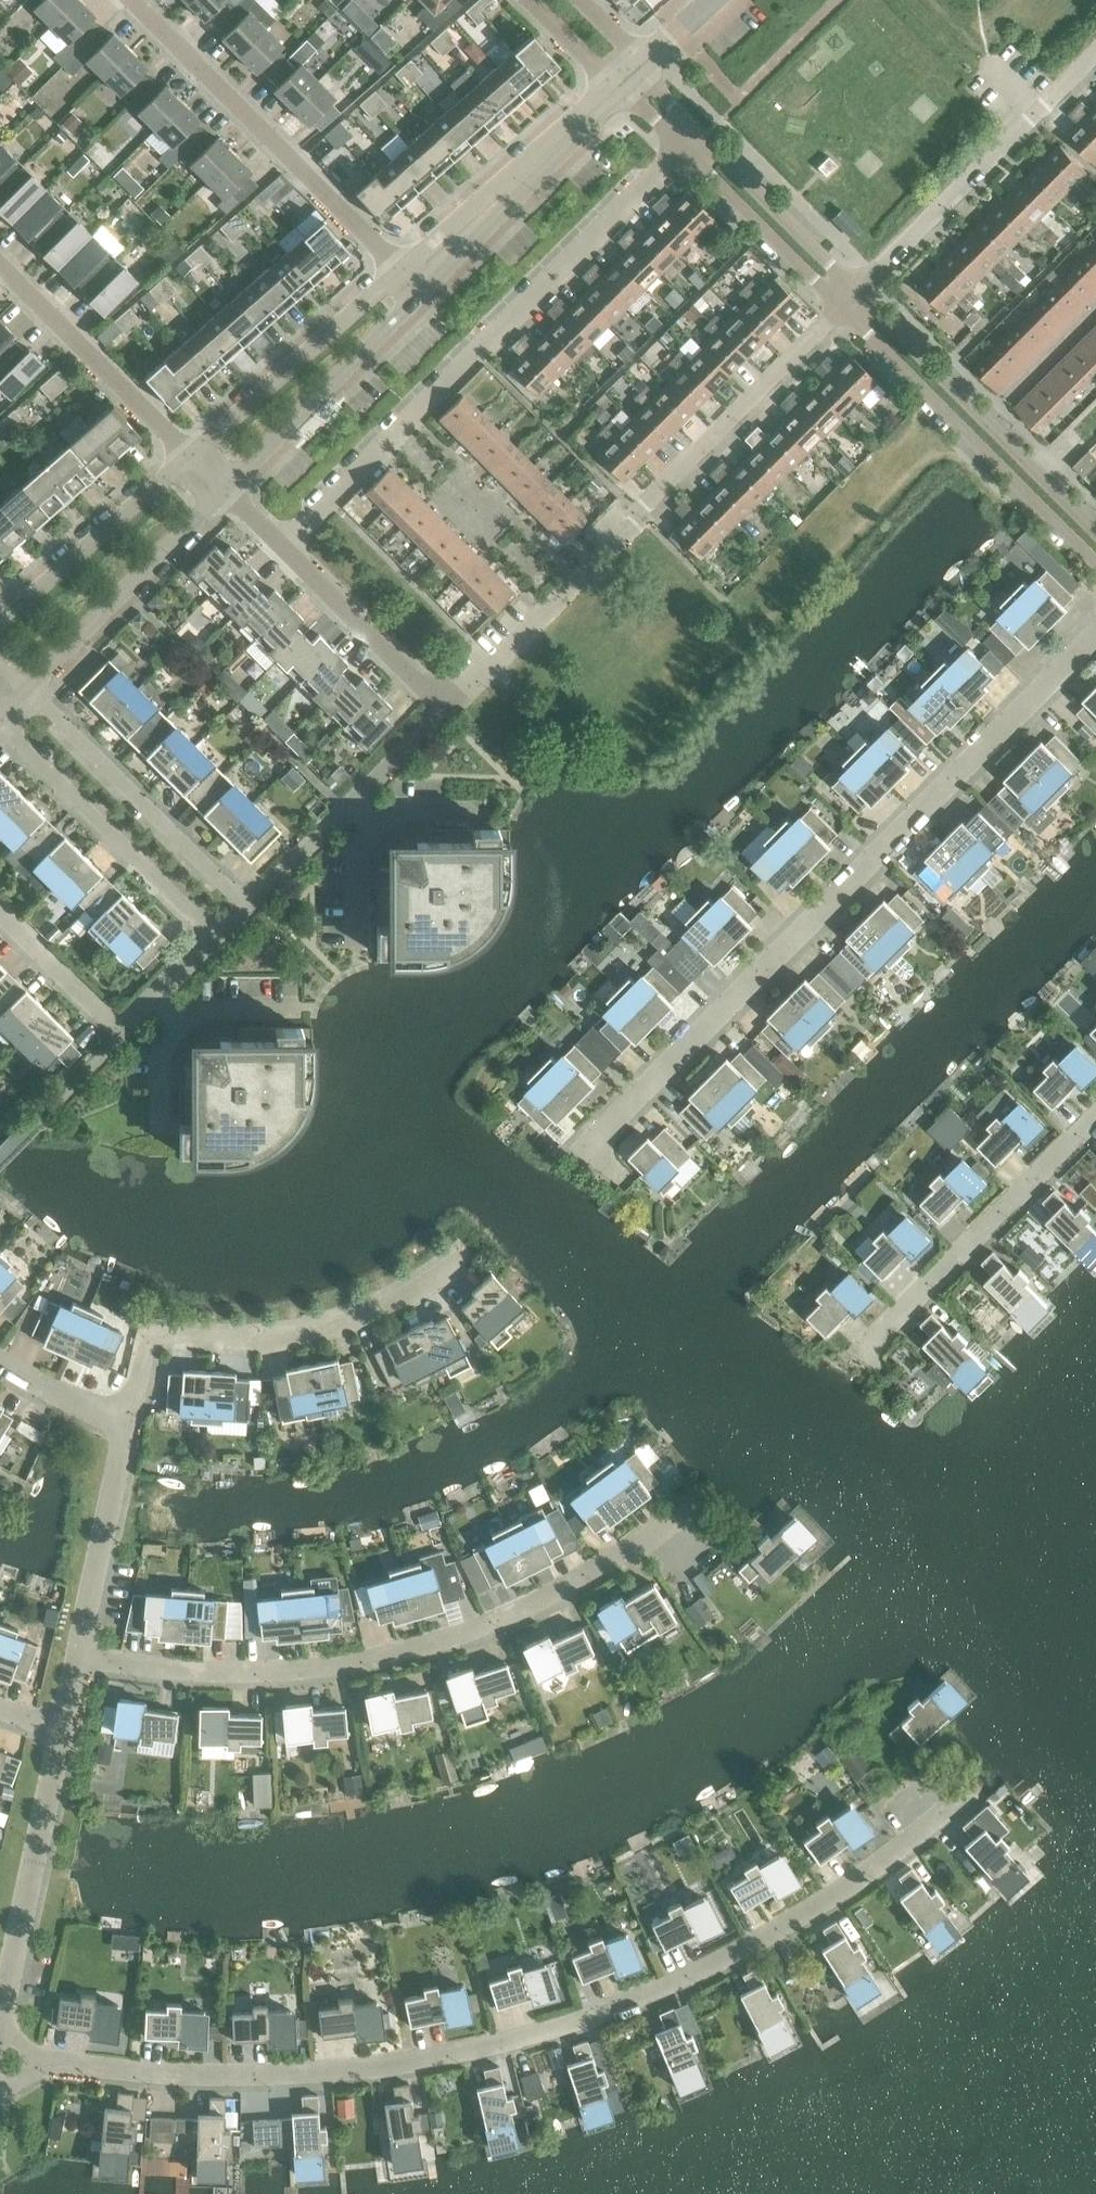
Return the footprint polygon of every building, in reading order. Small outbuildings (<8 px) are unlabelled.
[(50,26),(76,0),(33,0),(38,4),(33,9),(50,26)] [(61,67),(80,47),(100,28),(91,19),(94,16),(78,0),(76,0),(50,26),(67,43),(52,58),(61,67)] [(215,27),(235,7),(227,0),(190,0),(186,4),(203,21),(206,18),(215,27)] [(265,29),(275,20),(255,0),(242,0),(235,7),(215,27),(224,36),(221,39),(238,56),(265,29)] [(425,5),(416,14),(433,31),(457,9),(448,0),(420,0),(425,5)] [(472,5),(479,12),(492,0),(478,0),(472,5)] [(621,11),(633,0),(612,0),(621,11)] [(325,1),(318,7),(327,16),(334,10),(325,1)] [(479,12),(472,5),(464,12),(477,26),(485,18),(479,12)] [(366,14),(356,24),(367,35),(377,25),(366,14)] [(86,62),(102,78),(129,51),(112,34),(109,37),(100,28),(80,47),(61,67),(71,76),(86,62)] [(258,70),(267,79),(287,59),(278,50),(282,46),(265,29),(238,56),(255,73),(258,70)] [(445,29),(437,36),(449,49),(457,43),(445,29)] [(314,32),(306,40),(316,50),(324,42),(314,32)] [(532,35),(513,51),(540,82),(559,66),(532,35)] [(449,49),(437,36),(429,43),(442,56),(449,49)] [(273,91),(290,108),(317,81),(301,65),(316,50),(306,40),(287,59),(267,79),(276,88),(273,91)] [(124,91),(133,100),(152,80),(143,71),(146,68),(129,51),(102,78),(119,95),(124,91)] [(513,51),(496,67),(523,97),(540,82),(513,51)] [(410,60),(402,67),(414,81),(422,74),(410,60)] [(18,62),(8,71),(19,84),(30,74),(18,62)] [(414,81),(402,67),(394,74),(406,88),(414,81)] [(496,67),(478,82),(505,113),(523,97),(496,67)] [(137,113),(154,130),(181,103),(164,86),(161,89),(152,80),(133,100),(142,108),(137,113)] [(317,81),(290,108),(307,125),(310,122),(319,131),(340,113),(330,102),(334,98),(317,81)] [(478,82),(461,98),(487,128),(505,113),(478,82)] [(374,91),(366,98),(379,112),(387,105),(374,91)] [(436,119),(425,129),(452,160),(470,144),(443,114),(426,94),(419,100),(436,119)] [(379,112),(366,98),(358,105),(371,119),(379,112)] [(461,98),(443,114),(470,144),(487,128),(461,98)] [(1074,108),(1095,130),(1095,109),(1092,113),(1081,102),(1074,108)] [(176,143),(185,151),(204,132),(195,123),(198,120),(181,103),(154,130),(171,147),(176,143)] [(36,107),(29,113),(36,120),(42,113),(36,107)] [(1074,108),(1068,115),(1079,126),(1067,137),(1094,164),(1095,161),(1095,130),(1074,108)] [(71,114),(61,125),(70,132),(80,122),(71,114)] [(339,122),(331,129),(343,143),(351,136),(339,122)] [(343,143),(331,129),(323,136),(336,150),(343,143)] [(425,129),(407,145),(434,175),(452,160),(425,129)] [(60,130),(54,138),(60,143),(67,136),(60,130)] [(189,165),(206,182),(233,155),(216,138),(213,141),(204,132),(185,151),(194,160),(189,165)] [(22,166),(0,144),(0,188),(22,166)] [(407,145),(390,160),(417,191),(434,175),(407,145)] [(1059,145),(1041,163),(1078,200),(1084,193),(1074,183),(1086,172),(1059,145)] [(82,154),(75,161),(81,167),(88,160),(82,154)] [(233,155),(206,182),(223,199),(228,194),(237,203),(257,186),(247,175),(250,172),(233,155)] [(836,165),(827,156),(816,168),(825,176),(836,165)] [(390,160),(372,176),(399,206),(417,191),(390,160)] [(1041,163),(1024,181),(1050,207),(1061,196),(1071,206),(1078,200),(1041,163)] [(11,223),(45,189),(22,166),(0,188),(0,212),(11,223)] [(107,176),(96,186),(104,195),(115,185),(107,176)] [(278,176),(262,190),(268,197),(284,183),(278,176)] [(399,206),(372,176),(354,192),(381,223),(399,206)] [(134,180),(125,189),(134,198),(143,189),(134,180)] [(1024,181),(1006,198),(1043,235),(1049,228),(1039,218),(1050,207),(1024,181)] [(29,236),(37,243),(68,212),(45,189),(11,223),(26,239),(29,236)] [(268,197),(262,190),(254,197),(266,211),(274,204),(268,197)] [(664,193),(657,200),(695,237),(713,219),(687,193),(675,204),(664,193)] [(1006,198),(989,216),(1015,242),(1026,231),(1036,241),(1043,235),(1006,198)] [(662,217),(651,228),(677,255),(695,237),(657,200),(651,206),(662,217)] [(159,206),(150,215),(160,224),(168,216),(159,206)] [(832,219),(851,238),(860,229),(841,210),(832,219)] [(41,254),(57,269),(91,235),(68,212),(37,243),(44,250),(41,254)] [(235,214),(227,221),(239,235),(247,228),(235,214)] [(989,216),(971,233),(1008,270),(1014,263),(1004,253),(1015,242),(989,216)] [(239,235),(227,221),(219,228),(231,242),(239,235)] [(322,221),(303,237),(330,267),(348,251),(322,221)] [(629,228),(622,235),(660,272),(677,255),(651,228),(640,239),(629,228)] [(1050,229),(1044,235),(1052,243),(1058,237),(1050,229)] [(971,233),(954,251),(980,277),(991,266),(1001,276),(1008,270),(971,233)] [(75,282),(83,289),(114,258),(91,235),(57,269),(72,285),(75,282)] [(627,252),(616,263),(642,290),(660,272),(622,235),(616,241),(627,252)] [(303,237),(286,252),(312,283),(330,267),(303,237)] [(174,243),(159,256),(167,265),(182,252),(174,243)] [(200,245),(191,252),(204,266),(212,259),(200,245)] [(1081,264),(1095,279),(1095,250),(1081,264)] [(954,251),(936,268),(973,305),(979,298),(969,288),(980,277),(954,251)] [(204,266),(191,252),(184,259),(196,273),(204,266)] [(286,252),(268,268),(295,298),(312,283),(286,252)] [(114,258),(83,289),(90,297),(87,300),(103,316),(137,281),(114,258)] [(594,263),(587,270),(625,307),(642,290),(616,263),(605,274),(594,263)] [(1014,263),(1008,270),(1019,281),(1026,275),(1014,263)] [(1064,282),(1087,305),(1095,295),(1095,279),(1081,264),(1064,282)] [(268,268),(250,283),(277,314),(295,298),(268,268)] [(973,305),(936,268),(918,287),(945,313),(956,301),(966,311),(973,305)] [(591,288),(581,299),(607,325),(625,307),(587,270),(580,277),(591,288)] [(694,272),(687,279),(697,289),(704,282),(694,272)] [(164,276),(156,284),(168,297),(176,290),(164,276)] [(750,280),(744,286),(780,323),(799,305),(772,278),(760,290),(750,280)] [(1064,282),(1046,299),(1069,322),(1087,305),(1064,282)] [(250,283),(233,299),(259,329),(277,314),(250,283)] [(168,297),(156,284),(148,291),(160,304),(168,297)] [(747,303),(736,314),(763,340),(780,323),(744,286),(737,293),(747,303)] [(673,289),(664,299),(674,308),(683,299),(673,289)] [(555,294),(548,301),(552,305),(559,298),(555,294)] [(700,297),(693,304),(701,312),(708,305),(700,297)] [(559,298),(552,305),(590,342),(607,325),(581,299),(570,309),(559,298)] [(233,299),(215,315),(241,345),(259,329),(233,299)] [(1046,299),(1029,317),(1052,340),(1069,322),(1046,299)] [(557,323),(546,333),(572,360),(590,342),(552,305),(546,312),(557,323)] [(692,305),(682,315),(688,320),(697,311),(692,305)] [(129,308),(121,315),(133,329),(141,322),(129,308)] [(973,310),(964,319),(971,327),(981,317),(973,310)] [(715,315),(709,321),(745,358),(763,340),(736,314),(725,325),(715,315)] [(133,329),(121,315),(113,322),(125,336),(133,329)] [(215,315),(197,330),(224,361),(241,345),(215,315)] [(1029,317),(1011,335),(1034,357),(1052,340),(1029,317)] [(17,344),(9,336),(13,333),(0,321),(0,361),(17,344)] [(712,338),(701,349),(728,376),(745,358),(709,321),(702,328),(712,338)] [(1085,338),(1095,349),(1095,327),(1085,338)] [(197,330),(180,346),(206,376),(224,361),(197,330)] [(524,333),(517,340),(555,377),(572,360),(546,333),(535,344),(524,333)] [(664,334),(658,340),(664,345),(669,339),(664,334)] [(1011,335),(994,352),(1017,375),(1034,357),(1011,335)] [(1067,356),(1090,379),(1095,373),(1095,349),(1085,338),(1067,356)] [(555,377),(517,340),(511,346),(522,358),(510,369),(536,396),(555,377)] [(0,361),(0,389),(9,399),(44,364),(28,348),(24,351),(17,344),(0,361)] [(625,345),(616,354),(624,361),(632,352),(625,345)] [(180,346),(162,361),(189,392),(206,376),(180,346)] [(680,350),(674,357),(710,393),(728,376),(701,349),(690,360),(680,350)] [(1017,375),(994,352),(976,370),(998,393),(1017,375)] [(827,356),(820,363),(858,400),(876,382),(849,355),(838,367),(827,356)] [(1067,356),(1050,373),(1073,396),(1090,379),(1067,356)] [(677,373),(666,384),(693,411),(710,393),(674,357),(667,363),(677,373)] [(189,392),(162,361),(143,378),(170,408),(189,392)] [(825,380),(814,391),(840,418),(858,400),(820,363),(814,369),(825,380)] [(58,370),(48,379),(60,392),(69,383),(58,370)] [(1050,373),(1032,391),(1055,414),(1073,396),(1050,373)] [(60,392),(48,379),(38,387),(50,400),(60,392)] [(645,385),(639,392),(675,428),(693,411),(666,384),(655,395),(645,385)] [(792,391),(785,398),(823,435),(840,418),(814,391),(803,402),(792,391)] [(1055,414),(1032,391),(1014,409),(1037,432),(1055,414)] [(642,408),(631,419),(658,446),(675,428),(639,392),(632,398),(642,408)] [(439,418),(457,436),(480,414),(462,396),(439,418)] [(790,415),(778,426),(805,453),(823,435),(785,398),(779,404),(790,415)] [(112,405),(89,425),(116,456),(139,435),(112,405)] [(599,405),(591,413),(601,423),(609,415),(599,405)] [(13,410),(3,418),(15,431),(25,423),(13,410)] [(457,436),(475,454),(497,431),(480,414),(457,436)] [(3,418),(0,421),(0,434),(5,440),(15,431),(3,418)] [(610,420),(604,427),(640,463),(658,446),(631,419),(620,430),(610,420)] [(89,425),(67,445),(94,476),(116,456),(89,425)] [(756,426),(750,433),(787,470),(805,453),(778,426),(768,437),(756,426)] [(640,463),(604,427),(597,433),(607,443),(595,455),(622,481),(640,463)] [(475,454),(492,471),(515,449),(497,431),(475,454)] [(754,450),(743,461),(770,488),(787,470),(750,433),(743,439),(754,450)] [(67,445),(44,465),(71,496),(94,476),(67,445)] [(492,471),(510,489),(532,466),(515,449),(492,471)] [(1082,476),(1095,462),(1095,458),(1088,450),(1072,467),(1082,476)] [(842,456),(833,465),(844,475),(853,466),(842,456)] [(721,461),(715,468),(752,505),(770,488),(743,461),(732,472),(721,461)] [(44,465),(21,485),(48,515),(71,496),(44,465)] [(510,489),(527,506),(550,484),(532,466),(510,489)] [(719,485),(708,496),(735,523),(752,505),(715,468),(708,474),(719,485)] [(366,492),(384,510),(407,487),(388,469),(366,492)] [(594,477),(587,484),(594,492),(601,485),(594,477)] [(527,506),(544,524),(567,501),(550,484),(527,506)] [(0,504),(0,506),(26,535),(48,515),(21,485),(0,504)] [(384,510),(401,527),(424,504),(407,487),(384,510)] [(687,496),(680,503),(717,540),(735,523),(708,496),(698,507),(687,496)] [(567,501),(544,524),(563,542),(585,519),(567,501)] [(717,540),(680,503),(673,509),(684,520),(673,532),(699,558),(717,540)] [(401,527),(419,545),(442,522),(424,504),(401,527)] [(3,555),(26,535),(0,506),(0,552),(3,555)] [(793,512),(787,518),(796,526),(801,520),(793,512)] [(419,545),(436,562),(459,539),(442,522),(419,545)] [(436,562),(454,580),(477,557),(459,539),(436,562)] [(189,574),(209,595),(244,560),(230,546),(222,553),(214,545),(187,573),(188,574),(189,574)] [(454,580),(471,597),(494,574),(477,557),(454,580)] [(209,595),(232,617),(259,590),(251,582),(258,575),(244,560),(209,595)] [(1024,581),(1012,593),(1048,629),(1062,615),(1059,611),(1073,597),(1046,570),(1045,570),(1046,571),(1037,580),(1036,579),(1029,587),(1024,581)] [(494,574),(471,597),(489,615),(512,593),(494,574)] [(232,617),(254,639),(288,605),(274,590),(266,598),(259,590),(232,617)] [(1048,629),(1012,593),(1000,605),(1006,610),(999,617),(999,618),(990,627),(989,627),(1016,654),(1030,640),(1034,643),(1048,629)] [(156,594),(146,604),(156,613),(165,604),(156,594)] [(254,639),(276,661),(303,634),(295,626),(302,619),(288,605),(254,639)] [(139,612),(130,621),(139,629),(147,620),(139,612)] [(980,627),(974,633),(981,640),(987,634),(980,627)] [(276,661),(298,683),(332,649),(318,635),(311,642),(303,634),(276,661)] [(196,636),(187,645),(196,653),(205,644),(196,636)] [(205,645),(196,654),(207,665),(216,656),(205,645)] [(298,683),(320,705),(347,678),(339,671),(347,663),(332,649),(298,683)] [(945,660),(933,672),(970,708),(984,694),(980,690),(995,676),(979,660),(967,649),(967,650),(958,659),(950,666),(945,660)] [(989,650),(979,660),(995,676),(1005,666),(989,650)] [(170,656),(162,665),(174,676),(182,666),(170,656)] [(77,690),(106,719),(137,688),(108,659),(77,690)] [(223,670),(214,679),(236,700),(245,691),(223,670)] [(970,708),(933,672),(922,684),(927,689),(920,697),(921,697),(911,706),(899,717),(927,744),(952,719),(956,723),(970,708)] [(320,705),(342,727),(377,693),(362,679),(355,686),(347,678),(320,705)] [(205,681),(195,690),(201,696),(211,687),(205,681)] [(1087,695),(1090,699),(1076,714),(1095,734),(1095,686),(1087,695)] [(106,719),(135,748),(165,717),(137,688),(106,719)] [(869,689),(862,697),(869,705),(877,697),(869,689)] [(247,691),(238,701),(248,711),(257,701),(247,691)] [(377,693),(342,727),(363,748),(363,749),(364,750),(392,723),(383,715),(391,707),(377,693)] [(135,748),(163,776),(194,745),(165,717),(135,748)] [(866,740),(855,751),(891,787),(905,773),(901,770),(916,755),(899,738),(909,727),(899,717),(888,729),(889,729),(880,738),(879,738),(872,745),(866,740)] [(288,726),(278,736),(284,741),(293,732),(288,726)] [(253,728),(243,739),(251,747),(261,736),(253,728)] [(293,733),(284,742),(291,749),(300,740),(293,733)] [(1036,746),(1022,760),(1059,797),(1070,785),(1065,779),(1072,772),(1071,771),(1080,762),(1081,763),(1082,762),(1054,735),(1040,750),(1036,746)] [(263,736),(252,747),(261,756),(272,745),(263,736)] [(163,776),(192,805),(223,774),(194,745),(163,776)] [(891,787),(855,751),(843,763),(848,768),(841,776),(842,776),(833,786),(832,785),(831,786),(859,813),(873,798),(877,802),(891,787)] [(803,758),(793,769),(803,779),(814,768),(803,758)] [(1059,797),(1022,760),(1008,775),(1012,778),(997,793),(1024,820),(1025,819),(1024,819),(1033,809),(1034,810),(1041,803),(1047,808),(1059,797)] [(291,767),(280,778),(293,791),(304,780),(291,767)] [(325,781),(333,789),(345,778),(336,769),(325,781)] [(192,805),(220,833),(251,802),(223,774),(192,805)] [(25,798),(6,779),(1,784),(0,783),(0,824),(25,798)] [(14,867),(49,831),(40,822),(44,817),(25,798),(0,824),(0,835),(13,847),(3,857),(14,867)] [(251,802),(220,833),(249,862),(280,831),(251,802)] [(958,825),(943,840),(980,876),(991,864),(986,859),(993,851),(1005,838),(1005,839),(1006,838),(1005,838),(1013,830),(987,804),(961,829),(958,825)] [(788,819),(776,830),(812,867),(827,852),(823,849),(837,834),(810,807),(810,808),(810,809),(801,818),(800,817),(793,824),(788,819)] [(508,829),(486,829),(434,829),(434,842),(416,842),(419,856),(413,857),(412,856),(412,855),(411,854),(410,854),(408,852),(407,852),(406,852),(404,852),(402,853),(401,853),(400,855),(399,857),(398,859),(399,860),(399,862),(400,863),(401,865),(403,866),(404,867),(403,874),(396,872),(395,888),(376,888),(376,962),(419,962),(433,961),(447,957),(457,953),(466,948),(475,941),(483,934),(490,926),(496,917),(501,907),(504,899),(505,897),(508,883),(509,872),(508,841),(508,829)] [(812,867),(776,830),(764,842),(770,848),(763,855),(763,856),(754,865),(753,864),(753,865),(780,892),(795,877),(798,881),(812,867)] [(34,868),(52,886),(82,855),(63,836),(59,841),(49,831),(14,867),(25,877),(34,868)] [(1030,832),(1024,839),(1032,848),(1039,840),(1030,832)] [(980,876),(943,840),(929,854),(933,857),(919,872),(946,899),(946,898),(955,889),(963,882),(968,887),(980,876)] [(84,911),(107,888),(97,879),(101,874),(82,855),(52,886),(71,905),(75,901),(84,910),(84,911)] [(709,898),(697,910),(734,946),(748,932),(744,928),(759,913),(732,886),(731,887),(732,888),(723,897),(722,896),(714,903),(709,898)] [(90,924),(109,943),(140,912),(121,893),(116,898),(107,888),(84,911),(85,911),(94,920),(90,924)] [(879,904),(865,919),(901,955),(913,943),(907,938),(915,930),(914,930),(923,921),(924,921),(897,894),(883,908),(879,904)] [(675,945),(665,955),(691,981),(716,956),(720,960),(734,946),(697,910),(686,921),(691,927),(684,934),(685,935),(676,944),(675,943),(674,944),(675,945)] [(84,911),(70,925),(80,934),(90,924),(94,920),(85,911),(84,911)] [(640,911),(630,921),(636,927),(646,917),(640,911)] [(140,912),(109,943),(128,962),(132,958),(142,967),(141,967),(142,968),(143,967),(154,956),(164,946),(154,936),(159,931),(140,912)] [(855,966),(844,977),(856,989),(884,961),(890,967),(901,955),(865,919),(851,933),(854,936),(840,951),(855,966)] [(661,932),(651,942),(658,948),(659,949),(669,939),(661,932)] [(630,977),(619,989),(655,1025),(669,1011),(666,1007),(691,981),(665,955),(659,949),(658,948),(646,960),(653,967),(644,976),(643,975),(636,983),(630,977)] [(901,955),(890,967),(902,978),(908,978),(913,974),(913,967),(901,955)] [(154,956),(143,967),(148,971),(158,961),(154,956)] [(856,989),(844,977),(829,962),(823,968),(850,995),(856,989)] [(10,985),(1,975),(5,971),(0,965),(0,995),(10,985)] [(800,984),(786,998),(823,1034),(834,1022),(829,1017),(836,1009),(835,1009),(844,1000),(845,1000),(846,1000),(818,973),(804,987),(800,984)] [(566,984),(559,991),(566,998),(573,991),(566,984)] [(13,1040),(44,1009),(25,990),(20,994),(10,985),(0,995),(0,1027),(13,1040)] [(586,1035),(599,1047),(612,1061),(637,1036),(641,1039),(655,1025),(619,989),(607,1000),(613,1006),(605,1013),(606,1014),(597,1023),(596,1022),(596,1023),(596,1024),(586,1035)] [(823,1034),(786,998),(772,1012),(776,1016),(761,1030),(788,1057),(789,1057),(788,1056),(797,1047),(798,1048),(806,1040),(811,1046),(823,1034)] [(44,1009),(13,1040),(32,1059),(36,1054),(45,1063),(45,1064),(55,1054),(68,1042),(58,1032),(63,1028),(44,1009)] [(1083,1039),(1095,1052),(1095,1025),(1083,1039)] [(198,1087),(192,1087),(179,1087),(179,1161),(222,1161),(236,1159),(249,1156),(260,1152),(269,1146),(278,1140),(286,1133),(293,1124),(299,1115),(304,1105),(308,1095),(311,1082),(312,1068),(312,1039),(311,1028),(237,1028),(237,1041),(221,1041),(222,1054),(216,1056),(215,1055),(214,1053),(213,1052),(211,1051),(210,1051),(209,1051),(207,1051),(206,1051),(204,1052),(203,1053),(202,1055),(201,1057),(201,1058),(201,1059),(202,1061),(203,1062),(204,1064),(206,1065),(207,1065),(206,1071),(206,1072),(198,1071),(198,1087)] [(552,1056),(540,1068),(577,1104),(591,1090),(587,1086),(602,1072),(588,1058),(599,1047),(586,1035),(575,1045),(574,1045),(574,1046),(565,1055),(565,1054),(557,1062),(552,1056)] [(753,1045),(743,1055),(776,1088),(787,1078),(753,1045)] [(1081,1088),(1095,1074),(1095,1067),(1075,1046),(1058,1063),(1054,1058),(1043,1069),(1048,1073),(1033,1088),(1053,1108),(1077,1084),(1081,1088)] [(708,1077),(744,1113),(749,1118),(778,1089),(776,1088),(743,1055),(740,1052),(725,1066),(722,1063),(708,1077)] [(782,1052),(773,1062),(787,1076),(796,1066),(782,1052)] [(55,1054),(45,1064),(52,1071),(62,1061),(55,1054)] [(577,1104),(540,1068),(529,1080),(534,1085),(527,1092),(527,1093),(518,1102),(517,1102),(544,1129),(559,1115),(562,1118),(577,1104)] [(1023,1076),(1018,1082),(1027,1091),(1035,1082),(1029,1076),(1023,1076)] [(744,1113),(708,1077),(694,1091),(697,1095),(683,1109),(710,1137),(711,1136),(710,1135),(719,1126),(720,1127),(727,1119),(732,1125),(744,1113)] [(1020,1141),(1025,1145),(1043,1127),(1018,1103),(1002,1120),(997,1115),(987,1126),(991,1130),(977,1145),(996,1165),(1020,1141)] [(938,1118),(959,1140),(971,1128),(949,1107),(938,1118)] [(948,1151),(959,1140),(938,1118),(926,1130),(948,1151)] [(647,1146),(643,1142),(628,1157),(664,1192),(663,1193),(664,1194),(677,1181),(671,1175),(692,1155),(664,1128),(647,1146)] [(963,1198),(968,1202),(986,1184),(962,1160),(945,1177),(940,1172),(930,1183),(935,1187),(920,1202),(939,1222),(963,1198)] [(977,1162),(974,1165),(981,1171),(984,1168),(977,1162)] [(1080,1192),(1095,1208),(1095,1207),(1095,1187),(1091,1182),(1080,1192)] [(1080,1256),(1089,1264),(1095,1257),(1095,1233),(1086,1223),(1090,1218),(1080,1208),(1076,1213),(1053,1190),(1042,1202),(1057,1217),(1049,1225),(1080,1256)] [(604,1201),(599,1209),(609,1216),(614,1209),(617,1205),(607,1197),(604,1201)] [(917,1214),(913,1218),(926,1231),(930,1227),(917,1214)] [(907,1255),(911,1259),(929,1241),(905,1217),(888,1234),(884,1229),(873,1240),(878,1244),(863,1259),(882,1278),(883,1279),(907,1255)] [(826,1246),(821,1251),(830,1260),(835,1255),(826,1246)] [(988,1286),(1020,1318),(1027,1326),(1047,1306),(1025,1285),(1029,1280),(1019,1270),(1015,1274),(992,1252),(981,1263),(996,1278),(988,1286)] [(9,1321),(25,1302),(15,1294),(24,1284),(23,1284),(22,1284),(13,1276),(13,1275),(6,1268),(11,1263),(0,1253),(0,1313),(9,1321)] [(1034,1254),(1026,1261),(1034,1269),(1042,1261),(1034,1254)] [(863,1259),(855,1267),(875,1286),(882,1278),(863,1259)] [(511,1335),(505,1328),(511,1323),(512,1323),(525,1311),(525,1310),(524,1311),(491,1273),(475,1287),(479,1291),(460,1308),(496,1348),(511,1335)] [(850,1312),(855,1316),(873,1298),(848,1274),(832,1291),(827,1286),(817,1296),(821,1301),(806,1316),(826,1335),(850,1312)] [(38,1295),(32,1307),(41,1311),(47,1299),(38,1295)] [(47,1348),(66,1356),(87,1309),(72,1302),(69,1309),(59,1305),(59,1306),(47,1301),(47,1300),(47,1299),(41,1311),(31,1334),(50,1343),(47,1348)] [(87,1309),(66,1356),(84,1364),(86,1359),(105,1368),(106,1365),(111,1355),(113,1351),(121,1333),(120,1332),(119,1333),(108,1328),(108,1327),(99,1323),(102,1316),(87,1309)] [(927,1348),(958,1379),(966,1387),(985,1368),(963,1346),(968,1342),(958,1332),(953,1336),(931,1314),(920,1325),(935,1340),(927,1348)] [(425,1321),(407,1330),(430,1376),(445,1369),(448,1376),(470,1365),(445,1317),(427,1326),(425,1321)] [(964,1325),(958,1332),(968,1342),(975,1335),(964,1325)] [(430,1376),(407,1330),(389,1340),(391,1344),(373,1353),(390,1388),(391,1387),(391,1386),(402,1381),(412,1377),(415,1384),(430,1376)] [(478,1334),(473,1338),(481,1347),(486,1343),(478,1334)] [(111,1355),(106,1365),(111,1368),(116,1357),(111,1355)] [(330,1360),(310,1364),(321,1414),(337,1411),(335,1403),(345,1401),(345,1400),(358,1398),(358,1399),(359,1399),(351,1361),(331,1365),(330,1360)] [(321,1414),(310,1364),(291,1368),(292,1373),(272,1377),(278,1409),(280,1416),(281,1423),(321,1414)] [(189,1422),(205,1423),(208,1371),(188,1370),(188,1375),(167,1374),(165,1412),(166,1412),(166,1411),(179,1412),(179,1413),(189,1414),(189,1422)] [(208,1371),(205,1423),(221,1424),(222,1416),(232,1416),(245,1416),(245,1417),(246,1417),(247,1404),(248,1379),(228,1378),(228,1372),(208,1371)] [(248,1379),(247,1404),(260,1404),(259,1380),(248,1379)] [(385,1390),(375,1395),(381,1408),(394,1402),(389,1391),(386,1393),(385,1390)] [(12,1418),(0,1411),(0,1438),(12,1418)] [(610,1459),(597,1469),(628,1510),(644,1498),(641,1494),(657,1482),(646,1466),(634,1451),(634,1452),(624,1460),(623,1459),(615,1465),(610,1459)] [(653,1461),(646,1466),(657,1482),(665,1476),(653,1461)] [(628,1510),(597,1469),(584,1479),(589,1485),(570,1500),(593,1530),(609,1518),(612,1522),(628,1510)] [(541,1484),(528,1489),(535,1505),(548,1499),(541,1484)] [(519,1519),(505,1527),(528,1573),(546,1564),(543,1559),(562,1550),(540,1507),(519,1518),(519,1519)] [(436,1511),(425,1515),(429,1527),(440,1524),(436,1511)] [(574,1515),(566,1521),(574,1534),(583,1527),(574,1515)] [(812,1538),(793,1518),(771,1539),(766,1535),(756,1544),(760,1549),(737,1570),(748,1582),(763,1567),(771,1576),(812,1538)] [(528,1573),(505,1527),(490,1534),(493,1541),(484,1546),(485,1547),(473,1552),(472,1552),(473,1554),(489,1586),(508,1577),(510,1582),(528,1573)] [(359,1537),(349,1539),(351,1550),(361,1548),(359,1537)] [(419,1562),(403,1567),(417,1616),(437,1611),(435,1606),(455,1600),(441,1551),(418,1558),(419,1562)] [(473,1554),(459,1561),(475,1593),(489,1586),(473,1554)] [(417,1616),(403,1567),(387,1571),(389,1579),(379,1582),(380,1583),(367,1586),(367,1585),(366,1586),(371,1602),(377,1623),(397,1617),(398,1622),(417,1616)] [(649,1618),(667,1607),(652,1583),(624,1601),(620,1595),(599,1609),(602,1614),(616,1638),(636,1626),(640,1631),(652,1623),(649,1618)] [(312,1586),(296,1588),(301,1639),(321,1637),(321,1632),(341,1630),(340,1623),(337,1591),(336,1592),(336,1593),(324,1594),(323,1593),(313,1594),(312,1586)] [(366,1586),(353,1590),(358,1606),(371,1602),(366,1586)] [(163,1639),(183,1641),(187,1589),(170,1588),(170,1596),(159,1595),(159,1596),(146,1595),(147,1594),(146,1594),(143,1632),(163,1634),(163,1639)] [(301,1639),(296,1588),(280,1590),(280,1597),(270,1598),(270,1599),(257,1601),(257,1600),(256,1600),(260,1638),(281,1636),(281,1641),(301,1639)] [(347,1588),(337,1589),(337,1591),(340,1623),(353,1620),(347,1588)] [(187,1589),(183,1641),(203,1642),(203,1637),(224,1639),(226,1600),(226,1601),(213,1600),(213,1599),(202,1598),(203,1591),(187,1589)] [(701,1597),(686,1608),(699,1626),(714,1616),(701,1597)] [(46,1608),(43,1625),(55,1627),(59,1610),(46,1608)] [(602,1614),(591,1621),(610,1653),(621,1646),(616,1638),(602,1614)] [(0,1629),(0,1678),(3,1679),(5,1674),(24,1681),(35,1652),(37,1645),(36,1645),(24,1641),(24,1640),(15,1637),(17,1629),(2,1624),(0,1629)] [(574,1660),(593,1651),(581,1627),(551,1642),(548,1636),(525,1646),(540,1677),(561,1667),(564,1673),(577,1666),(574,1660)] [(37,1685),(47,1657),(35,1652),(24,1681),(37,1685)] [(514,1689),(505,1663),(473,1674),(471,1667),(447,1675),(464,1726),(488,1718),(484,1706),(496,1702),(494,1696),(514,1689)] [(962,1701),(944,1681),(921,1702),(917,1697),(906,1707),(911,1712),(888,1733),(898,1745),(914,1730),(922,1739),(962,1701)] [(412,1721),(432,1716),(426,1690),(393,1697),(392,1690),(367,1695),(374,1729),(397,1724),(398,1730),(413,1727),(412,1721)] [(153,1738),(173,1741),(177,1714),(144,1709),(145,1703),(120,1699),(115,1733),(138,1736),(137,1743),(152,1745),(153,1738)] [(326,1737),(347,1735),(344,1707),(311,1710),(310,1704),(285,1706),(285,1712),(288,1740),(311,1738),(312,1744),(327,1743),(326,1737)] [(239,1742),(260,1743),(261,1715),(227,1714),(227,1708),(202,1707),(201,1741),(225,1742),(224,1749),(239,1749),(239,1742)] [(285,1712),(273,1713),(275,1741),(288,1740),(285,1712)] [(541,1735),(524,1742),(529,1755),(546,1748),(541,1735)] [(108,1763),(110,1743),(97,1742),(94,1761),(108,1763)] [(854,1749),(841,1759),(856,1778),(869,1767),(854,1749)] [(449,1750),(434,1754),(443,1782),(457,1778),(449,1750)] [(0,1770),(0,1780),(11,1784),(20,1759),(6,1754),(0,1770)] [(268,1774),(252,1775),(253,1807),(269,1806),(268,1774)] [(360,1775),(346,1777),(348,1786),(361,1784),(360,1775)] [(3,1787),(1,1797),(11,1800),(13,1789),(3,1787)] [(966,1849),(998,1885),(1003,1891),(1024,1873),(1003,1850),(1008,1846),(1000,1836),(1008,1829),(986,1804),(961,1826),(975,1842),(966,1849)] [(826,1814),(814,1823),(818,1828),(802,1840),(818,1863),(845,1843),(849,1848),(870,1833),(849,1805),(830,1819),(826,1814)] [(718,1853),(707,1859),(713,1871),(724,1865),(718,1853)] [(728,1885),(742,1909),(771,1891),(774,1897),(796,1883),(778,1854),(758,1866),(755,1861),(742,1869),(745,1874),(728,1885)] [(901,1901),(930,1939),(935,1945),(957,1929),(938,1904),(943,1900),(934,1889),(929,1892),(910,1867),(898,1877),(910,1894),(901,1901)] [(559,1894),(544,1899),(548,1910),(563,1905),(559,1894)] [(662,1946),(663,1948),(693,1933),(696,1939),(719,1928),(703,1897),(682,1908),(679,1902),(666,1908),(669,1914),(650,1923),(655,1933),(662,1946)] [(861,1907),(854,1912),(856,1916),(864,1911),(861,1907)] [(823,1953),(849,1993),(853,2000),(876,1985),(860,1959),(865,1956),(857,1944),(852,1947),(835,1920),(822,1929),(833,1947),(823,1953)] [(603,1942),(601,1936),(587,1941),(589,1948),(570,1955),(580,1981),(612,1969),(614,1975),(638,1965),(625,1933),(603,1942)] [(655,1933),(646,1938),(653,1951),(662,1946),(655,1933)] [(128,1935),(127,1949),(139,1950),(139,1936),(128,1935)] [(485,1953),(474,1956),(478,1969),(488,1966),(485,1953)] [(487,1980),(495,2007),(528,1997),(530,2003),(554,1996),(544,1963),(522,1970),(520,1964),(505,1968),(507,1974),(487,1980)] [(741,1998),(767,2048),(791,2035),(777,2008),(782,2005),(776,1992),(770,1995),(756,1967),(741,1974),(751,1993),(741,1998)] [(461,1986),(438,1991),(436,1984),(422,1987),(423,1994),(403,1998),(409,2025),(442,2018),(443,2024),(468,2019),(467,2013),(478,2011),(475,1994),(463,1997),(461,1986)] [(88,2036),(113,2039),(118,2005),(94,2002),(95,1995),(80,1993),(79,2000),(59,1997),(55,2025),(89,2029),(88,2036)] [(354,2032),(355,2038),(380,2035),(376,2001),(353,2004),(352,1998),(337,2000),(338,2006),(317,2009),(321,2036),(354,2032)] [(177,2044),(202,2045),(204,2011),(180,2010),(180,2003),(165,2003),(165,2009),(144,2008),(143,2036),(177,2037),(177,2044)] [(251,2005),(251,2011),(231,2012),(232,2040),(266,2038),(266,2045),(291,2044),(291,2043),(290,2022),(290,2010),(266,2010),(266,2004),(251,2005)] [(656,2037),(675,2083),(677,2089),(702,2078),(690,2049),(696,2047),(691,2034),(685,2036),(673,2007),(658,2013),(666,2032),(656,2037)] [(305,2021),(290,2022),(291,2043),(306,2042),(305,2021)] [(210,2025),(210,2037),(221,2036),(221,2025),(210,2025)] [(567,2068),(582,2114),(585,2121),(611,2113),(601,2083),(607,2081),(602,2068),(597,2070),(587,2040),(572,2045),(578,2065),(567,2068)] [(477,2092),(488,2139),(490,2147),(516,2140),(509,2110),(515,2109),(512,2095),(506,2096),(498,2066),(483,2069),(488,2090),(477,2092)] [(537,2072),(520,2077),(528,2099),(544,2094),(537,2072)] [(384,2109),(392,2158),(393,2164),(420,2160),(415,2129),(421,2128),(419,2114),(413,2115),(408,2084),(392,2086),(396,2107),(384,2109)] [(104,2111),(99,2160),(98,2167),(125,2170),(128,2139),(134,2139),(136,2125),(130,2125),(133,2093),(117,2092),(115,2112),(104,2111)] [(292,2143),(294,2165),(294,2173),(321,2171),(319,2140),(326,2140),(325,2126),(319,2126),(317,2095),(301,2096),(302,2116),(291,2117),(292,2143)] [(197,2118),(196,2166),(196,2174),(223,2175),(224,2144),(230,2144),(230,2129),(224,2129),(225,2098),(209,2097),(209,2118),(197,2118)] [(352,2099),(336,2100),(337,2116),(353,2115),(352,2099)] [(440,2111),(428,2113),(430,2126),(441,2124),(440,2111)] [(51,2117),(48,2137),(60,2139),(63,2119),(51,2117)] [(253,2145),(292,2143),(291,2117),(252,2119),(253,2145)] [(150,2118),(149,2140),(172,2141),(173,2119),(150,2118)] [(174,2119),(174,2131),(191,2131),(191,2119),(174,2119)]
